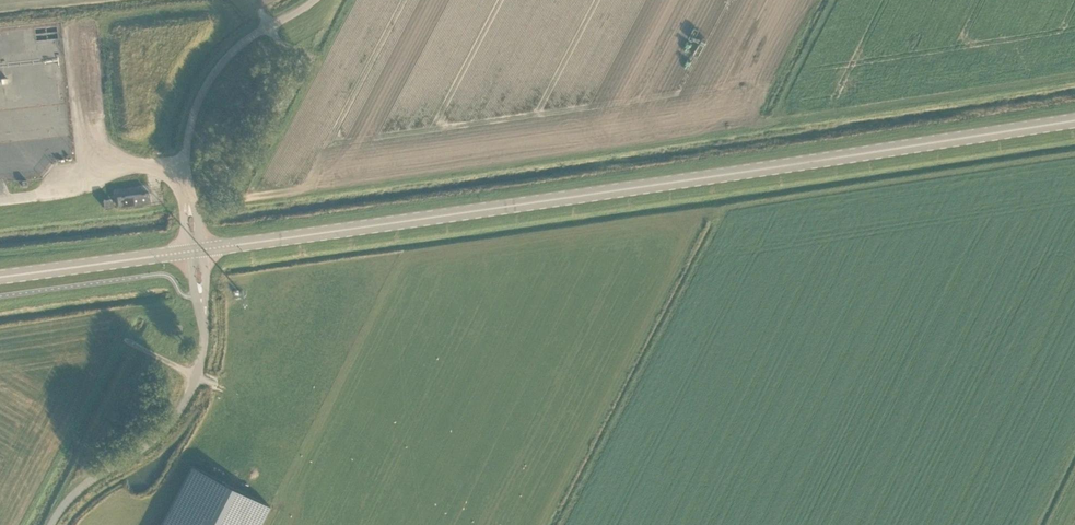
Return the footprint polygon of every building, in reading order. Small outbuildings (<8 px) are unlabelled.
[(47,27),(48,37),(59,36),(58,26),(47,27)] [(150,201),(149,192),(117,196),(118,206),(150,201)] [(105,206),(113,205),(111,197),(104,198),(105,206)] [(161,524),(260,524),(270,505),(192,465),(161,524)]
